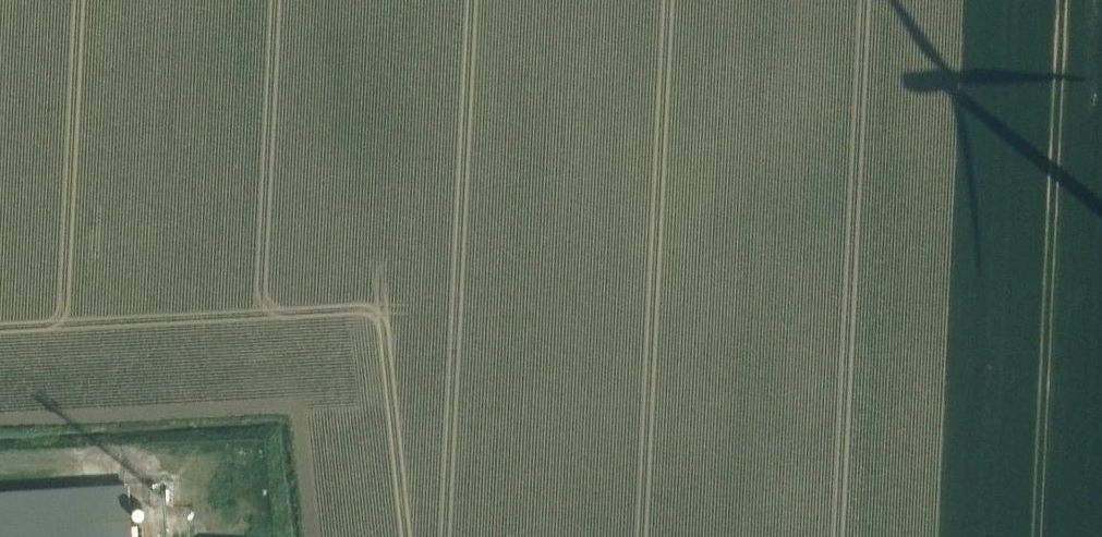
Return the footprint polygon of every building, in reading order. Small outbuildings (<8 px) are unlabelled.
[(144,514),(126,516),(124,482),(0,489),(0,536),(145,536),(144,514)]
